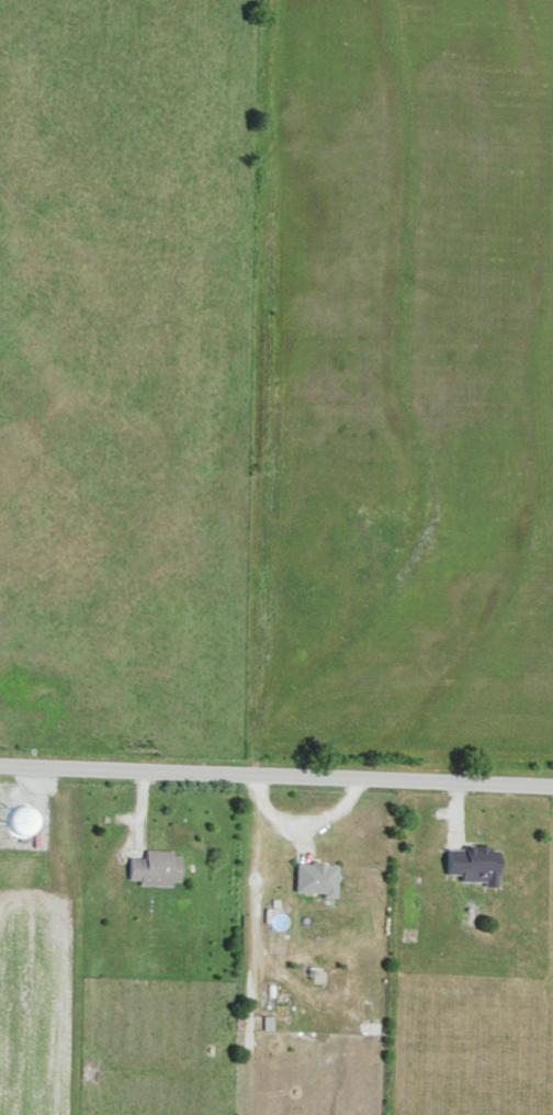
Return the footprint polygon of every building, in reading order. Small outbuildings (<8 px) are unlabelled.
[(497,845),(446,845),(446,872),(459,872),(460,882),(497,882),(497,845)] [(128,877),(138,878),(138,883),(171,884),(171,879),(179,879),(180,850),(144,849),(144,856),(128,856),(128,877)] [(294,891),(336,892),(337,862),(295,860),(294,891)]
